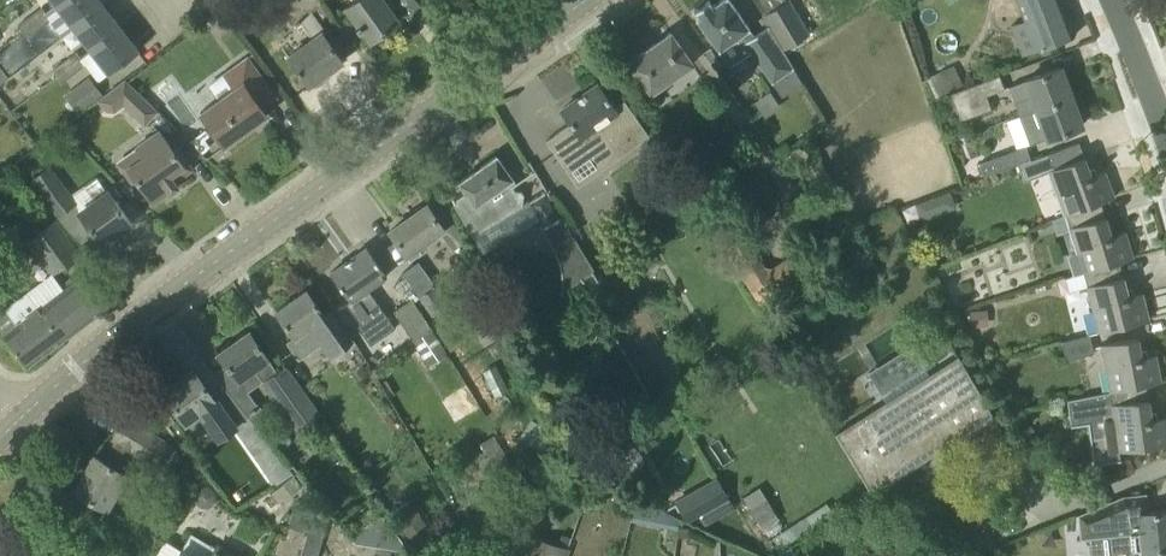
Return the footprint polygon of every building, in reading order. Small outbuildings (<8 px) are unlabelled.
[(74,26),(102,4),(99,0),(61,0),(56,4),(46,12),(50,18),(48,19),(61,36),(74,26)] [(294,65),(308,85),(342,60),(323,34),(326,31),(311,11),(322,3),(320,0),(279,0),(295,22),(295,21),(296,23),(300,20),(313,38),(287,56),(294,65)] [(346,6),(370,40),(398,20),(388,7),(394,3),(392,0),(354,0),(346,6)] [(694,10),(695,12),(696,11),(698,14),(695,17),(709,36),(718,50),(719,50),(730,66),(750,51),(772,83),(781,97),(804,82),(794,68),(783,50),(768,25),(753,35),(749,29),(750,28),(730,0),(719,0),(712,5),(709,2),(710,1),(709,0),(708,0),(694,10)] [(789,0),(786,0),(763,14),(784,49),(809,34),(789,0)] [(1051,44),(1074,35),(1060,0),(1018,0),(1025,20),(1011,25),(1023,55),(1051,44)] [(102,4),(74,26),(91,49),(119,27),(102,4)] [(41,6),(30,15),(39,27),(48,19),(50,18),(46,12),(41,6)] [(17,43),(39,27),(30,15),(8,32),(17,43)] [(137,50),(119,27),(91,49),(90,50),(107,73),(109,71),(109,72),(137,50)] [(693,63),(670,32),(628,62),(650,94),(693,63)] [(74,52),(64,60),(73,72),(84,64),(79,58),(75,52),(74,52)] [(234,88),(200,112),(224,146),(266,115),(261,107),(275,96),(247,57),(223,74),(234,88)] [(61,81),(73,72),(64,60),(52,69),(61,81)] [(935,97),(962,84),(952,64),(926,78),(935,97)] [(1019,115),(1071,95),(1060,66),(1026,79),(1008,86),(1019,115)] [(0,68),(0,83),(8,77),(1,68),(0,68)] [(1005,88),(1000,74),(950,93),(960,120),(991,109),(986,95),(1005,88)] [(89,76),(64,94),(78,113),(103,95),(89,76)] [(158,111),(125,79),(97,100),(106,110),(114,112),(123,106),(144,125),(158,111)] [(570,123),(546,140),(564,167),(616,130),(630,149),(649,135),(624,100),(614,107),(597,83),(561,109),(570,123)] [(1082,125),(1071,95),(1019,115),(1030,144),(1047,137),(1047,138),(1082,125)] [(136,179),(138,183),(152,202),(169,190),(170,192),(178,186),(174,181),(192,169),(177,148),(174,150),(159,128),(134,146),(135,148),(117,160),(132,182),(136,179)] [(1067,214),(1100,201),(1114,196),(1104,171),(1091,176),(1078,142),(1044,155),(1030,160),(1030,159),(1017,164),(1024,181),(1050,170),(1067,214)] [(1017,164),(1030,159),(1025,145),(979,163),(984,177),(1017,164)] [(515,191),(513,187),(516,184),(496,155),(458,182),(466,192),(454,200),(453,198),(452,199),(466,219),(475,233),(522,205),(523,195),(521,191),(515,191)] [(31,179),(57,214),(73,203),(47,168),(31,179)] [(130,222),(108,190),(107,191),(97,176),(83,186),(94,200),(78,211),(101,243),(130,222)] [(562,216),(559,217),(546,194),(529,204),(558,254),(561,289),(594,269),(562,216)] [(1070,253),(1067,255),(1073,275),(1084,271),(1119,261),(1133,257),(1125,231),(1111,235),(1100,201),(1067,214),(1071,228),(1070,228),(1071,230),(1078,251),(1070,253)] [(444,229),(427,204),(389,230),(411,261),(422,253),(418,248),(444,229)] [(56,219),(26,241),(51,275),(81,253),(56,219)] [(765,265),(743,234),(724,246),(760,304),(808,273),(795,252),(771,267),(765,265)] [(330,272),(349,300),(345,303),(360,323),(357,325),(370,344),(395,327),(368,289),(387,276),(366,246),(330,272)] [(419,295),(418,297),(432,316),(449,304),(435,284),(434,285),(418,261),(403,272),(419,295)] [(1128,296),(1119,261),(1084,271),(1100,331),(1149,319),(1142,292),(1128,296)] [(0,311),(0,331),(2,335),(26,366),(102,308),(99,304),(111,294),(96,275),(92,269),(79,279),(78,277),(64,288),(43,304),(38,308),(26,292),(0,311)] [(315,303),(306,290),(276,311),(294,336),(286,342),(298,359),(321,344),(330,358),(353,341),(324,298),(315,303)] [(428,366),(447,353),(410,298),(393,310),(413,340),(411,341),(428,366)] [(278,372),(262,350),(249,330),(217,352),(237,381),(255,368),(296,427),(319,411),(287,366),(278,372)] [(1090,332),(1062,340),(1067,359),(1095,352),(1090,332)] [(1101,343),(1109,391),(1145,384),(1160,382),(1156,354),(1141,357),(1138,337),(1101,343)] [(973,428),(994,416),(958,355),(835,433),(848,453),(872,494),(973,428)] [(193,369),(163,390),(186,423),(200,413),(219,439),(234,429),(233,428),(246,418),(237,405),(223,386),(210,395),(193,369)] [(1109,391),(1067,400),(1070,426),(1088,423),(1090,439),(1106,437),(1108,452),(1165,445),(1165,426),(1165,417),(1151,419),(1145,384),(1109,391)] [(246,411),(244,412),(247,416),(249,418),(257,428),(259,427),(270,419),(258,402),(246,411)] [(171,444),(124,418),(112,437),(117,440),(105,461),(94,455),(74,489),(106,508),(126,473),(123,471),(135,451),(159,465),(171,444)] [(280,459),(265,469),(275,484),(291,473),(280,459)] [(674,506),(683,521),(699,512),(704,521),(732,506),(718,482),(674,506)] [(1165,548),(1165,510),(1149,512),(1146,492),(1123,495),(1077,514),(1081,539),(1126,535),(1128,552),(1165,548)] [(391,513),(416,548),(425,542),(417,531),(426,524),(409,500),(391,513)] [(313,515),(300,555),(318,555),(329,519),(313,515)] [(354,545),(376,547),(378,547),(401,549),(402,536),(356,532),(354,545)] [(534,536),(527,555),(568,555),(570,549),(534,536)] [(218,546),(212,555),(235,555),(218,546)] [(391,551),(378,547),(376,547),(373,555),(390,555),(391,551)] [(182,548),(177,555),(196,555),(182,548)] [(1128,552),(1128,555),(1165,555),(1165,548),(1128,552)]
